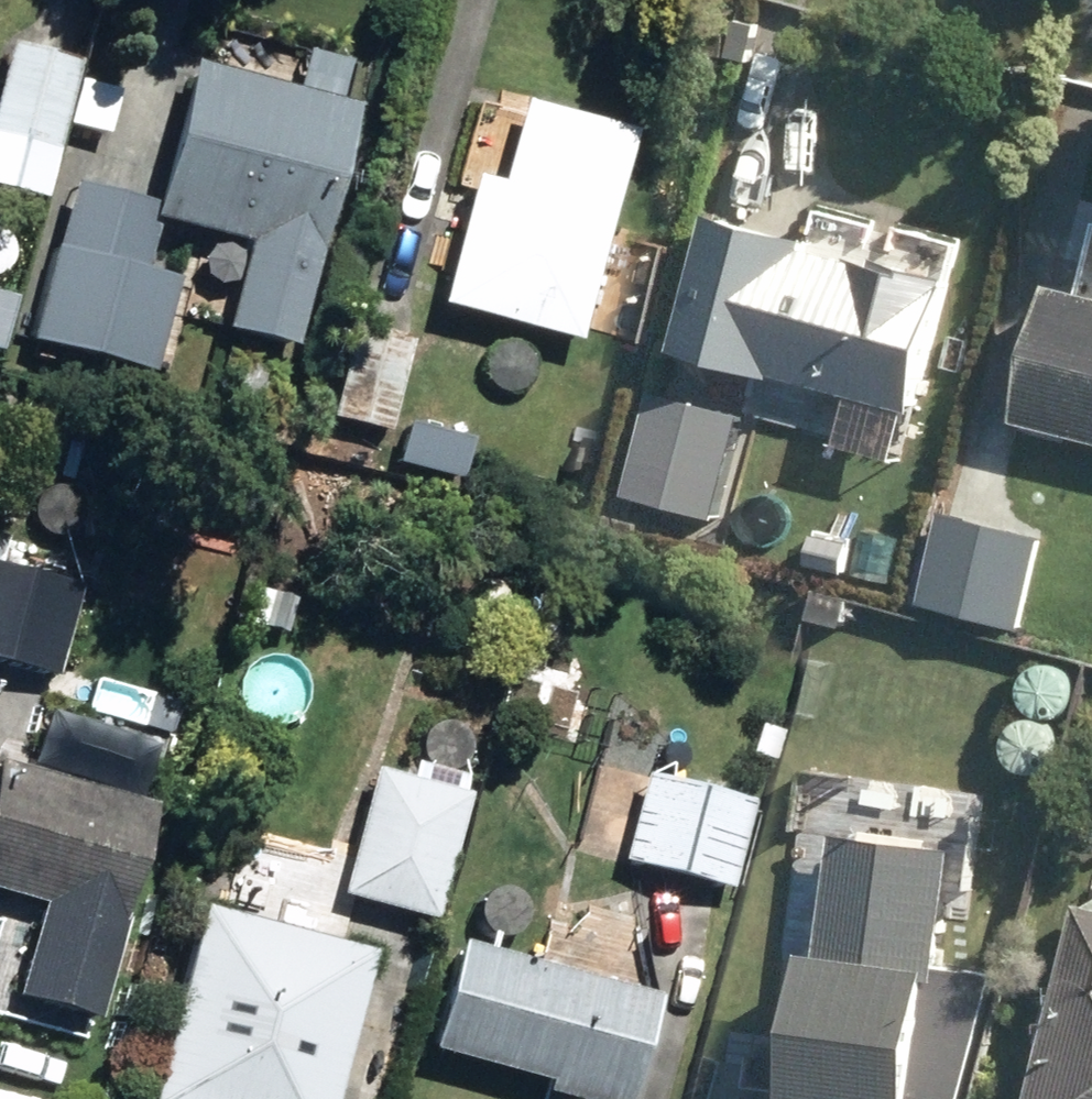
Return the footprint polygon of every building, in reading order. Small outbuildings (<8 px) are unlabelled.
[(0,80),(0,191),(41,202),(79,64),(10,44),(0,80)] [(240,268),(239,273),(306,290),(354,107),(191,64),(150,219),(205,234),(199,257),(240,268)] [(472,175),(438,306),(577,343),(633,132),(522,102),(500,183),(472,175)] [(720,214),(685,349),(927,410),(961,274),(892,256),(890,265),(820,248),(822,240),(720,214)] [(33,261),(11,346),(110,371),(132,287),(33,261)] [(1027,423),(1091,439),(1091,267),(1086,291),(1061,285),(1027,423)] [(13,300),(0,297),(0,352),(13,300)] [(409,340),(351,326),(333,407),(390,421),(409,340)] [(662,390),(632,494),(721,520),(751,416),(662,390)] [(965,504),(952,554),(993,564),(1005,514),(965,504)] [(56,676),(80,587),(42,577),(46,561),(13,553),(9,568),(0,566),(0,661),(56,676)] [(39,918),(115,939),(152,807),(0,763),(0,894),(43,906),(39,918)] [(374,771),(341,896),(433,920),(466,795),(374,771)] [(645,776),(625,863),(733,887),(753,801),(645,776)] [(810,1098),(967,1098),(996,976),(948,969),(963,862),(987,865),(993,819),(875,803),(873,821),(862,820),(860,838),(845,836),(810,1098)] [(152,1098),(336,1098),(374,952),(201,907),(152,1098)] [(1044,1098),(1091,1098),(1091,913),(1044,1098)] [(657,998),(457,941),(426,1049),(546,1083),(541,1098),(628,1098),(657,998)]
